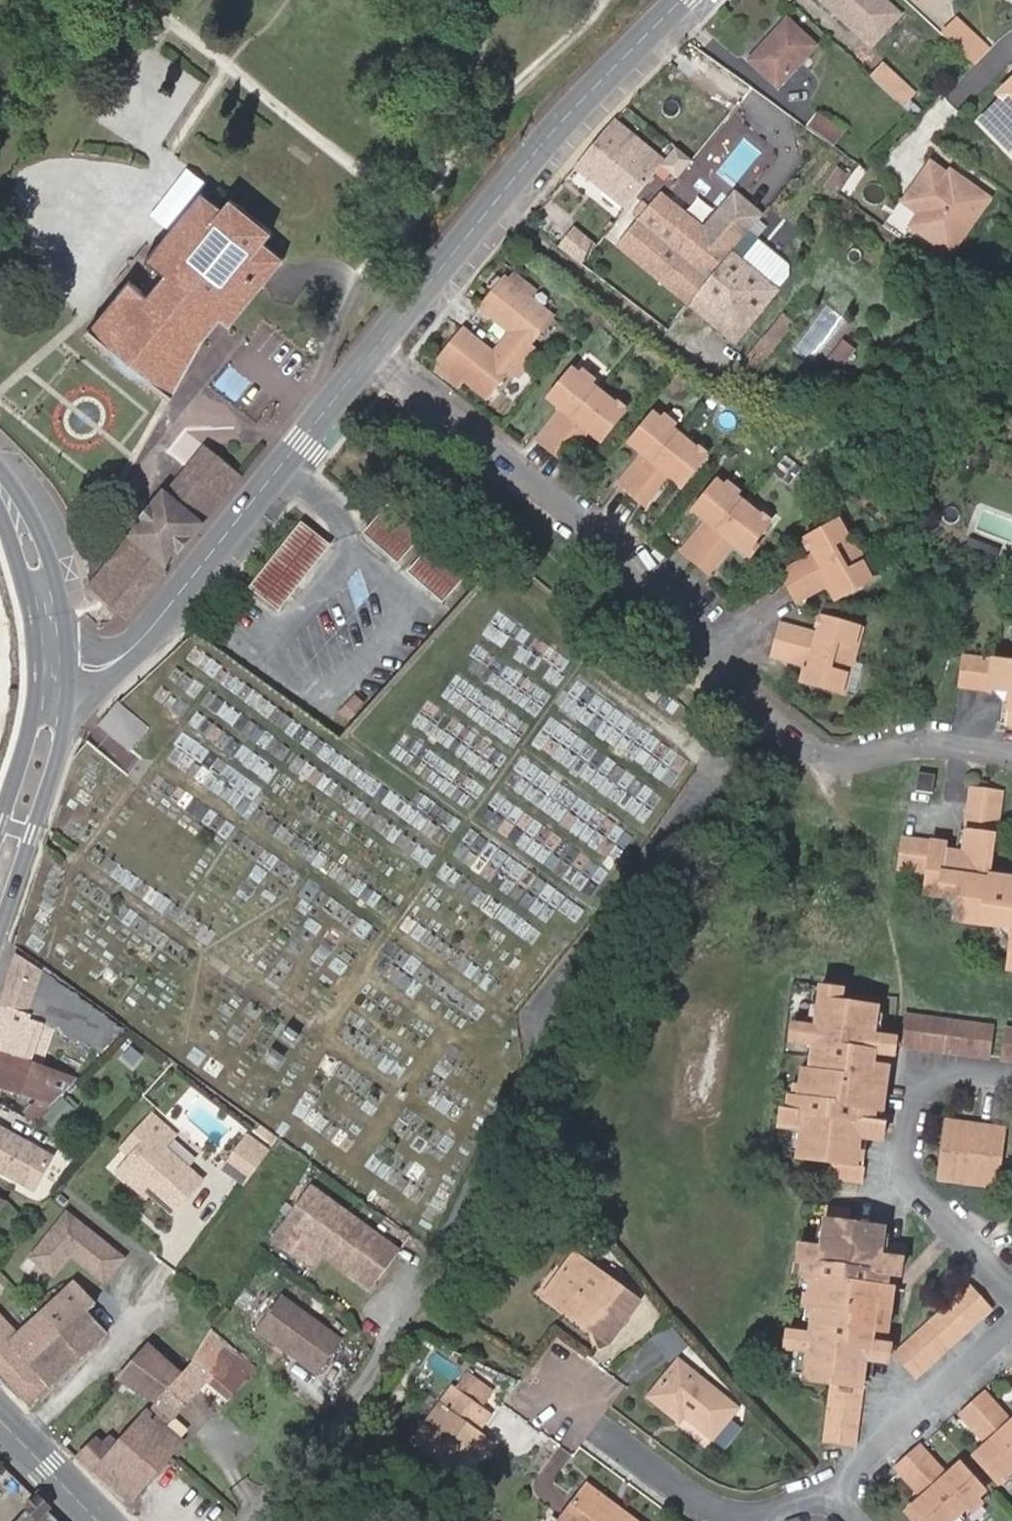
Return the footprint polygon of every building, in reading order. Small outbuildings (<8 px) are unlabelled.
[(871,46),(899,16),(883,0),(821,0),(871,46)] [(967,57),(981,43),(957,20),(943,34),(967,57)] [(788,21),(751,61),(779,86),(815,46),(788,21)] [(883,65),(872,77),(903,105),(909,99),(914,93),(883,65)] [(1001,96),(1004,100),(1011,93),(1011,86),(1001,96)] [(1004,100),(983,120),(1010,149),(1011,147),(1011,93),(1004,100)] [(909,99),(903,105),(918,119),(925,113),(909,99)] [(388,122),(388,120),(388,117),(386,115),(384,113),(382,112),(380,112),(377,113),(375,114),(373,116),(372,119),(372,121),(373,124),(375,126),(377,127),(380,128),(383,128),(385,126),(387,124),(388,122)] [(817,114),(807,127),(823,139),(832,145),(841,131),(817,114)] [(613,123),(577,166),(624,206),(648,177),(624,156),(635,142),(613,123)] [(988,196),(956,175),(951,183),(946,180),(949,175),(931,163),(905,203),(921,214),(913,225),(951,252),(988,196)] [(951,183),(956,175),(951,172),(949,175),(946,180),(951,183)] [(129,280),(88,330),(165,392),(195,338),(213,314),(219,320),(229,327),(232,323),(283,260),(263,243),(271,233),(231,200),(229,199),(220,209),(200,192),(145,260),(163,274),(146,294),(129,280)] [(689,304),(716,271),(690,250),(705,232),(661,196),(660,197),(618,246),(689,304)] [(716,271),(730,253),(737,244),(711,224),(705,232),(690,250),(716,271)] [(558,245),(578,260),(592,242),(572,226),(558,245)] [(730,253),(761,278),(767,270),(745,251),(756,238),(748,232),(737,244),(730,253)] [(716,271),(689,304),(736,342),(789,277),(788,267),(777,258),(767,270),(761,278),(730,253),(716,271)] [(511,334),(503,344),(526,364),(537,352),(530,346),(553,318),(530,298),(534,292),(516,277),(512,283),(486,313),(511,334)] [(486,313),(512,283),(506,279),(481,309),(486,313)] [(817,362),(849,316),(827,301),(795,347),(817,362)] [(204,338),(219,320),(213,314),(195,338),(165,392),(172,398),(204,338)] [(445,364),(469,335),(463,330),(439,359),(445,364)] [(526,364),(503,344),(494,355),(469,335),(445,364),(439,371),(459,387),(464,381),(486,399),(509,371),(516,377),(526,364)] [(767,337),(743,367),(754,377),(779,347),(767,337)] [(831,359),(847,367),(858,345),(843,337),(831,359)] [(549,450),(597,391),(573,371),(550,399),(563,410),(566,412),(560,421),(556,418),(538,440),(549,450)] [(597,391),(549,450),(563,461),(582,439),(578,436),(584,427),(588,431),(601,441),(624,413),(597,391)] [(566,412),(563,410),(556,418),(560,421),(566,412)] [(632,495),(679,436),(654,415),(630,444),(644,454),(647,457),(642,465),(637,462),(619,484),(632,495)] [(578,436),(582,439),(588,431),(584,427),(578,436)] [(679,436),(632,495),(645,506),(663,483),(660,480),(665,473),(669,476),(682,486),(705,458),(679,436)] [(203,524),(241,476),(206,447),(167,495),(164,492),(127,538),(130,541),(89,590),(119,615),(125,619),(166,570),(164,568),(201,523),(203,524)] [(647,457),(644,454),(637,462),(642,465),(647,457)] [(660,480),(663,483),(669,476),(665,473),(660,480)] [(696,562),(743,503),(717,482),(694,511),(706,521),(710,525),(705,533),(700,529),(683,551),(696,562)] [(743,503),(696,562),(708,573),(726,551),(723,548),(729,541),(732,544),(745,554),(768,525),(743,503)] [(389,507),(367,533),(398,561),(421,535),(389,507)] [(710,525),(706,521),(700,529),(705,533),(710,525)] [(790,587),(856,551),(840,522),(806,540),(814,555),(816,559),(808,563),(806,559),(782,572),(790,587)] [(302,524),(252,587),(280,609),(330,546),(302,524)] [(723,548),(726,551),(732,544),(729,541),(723,548)] [(433,546),(410,572),(442,600),(464,574),(433,546)] [(856,551),(790,587),(797,602),(821,589),(819,585),(828,579),(830,584),(837,598),(871,580),(856,551)] [(816,559),(814,555),(806,559),(808,563),(816,559)] [(819,585),(821,589),(830,584),(828,579),(819,585)] [(777,640),(851,659),(859,628),(823,618),(819,634),(817,639),(808,637),(809,632),(781,624),(777,640)] [(772,656),(799,664),(800,660),(810,663),(809,667),(805,682),(842,691),(851,659),(777,640),(772,656)] [(964,657),(961,688),(1003,692),(1000,723),(1011,725),(1011,662),(964,657)] [(351,701),(359,707),(363,703),(355,696),(351,701)] [(359,707),(351,701),(341,711),(349,718),(359,707)] [(119,704),(100,725),(128,748),(147,727),(119,704)] [(935,775),(919,773),(917,791),(933,793),(935,775)] [(996,877),(996,879),(989,878),(1001,793),(971,789),(963,848),(904,840),(901,870),(929,873),(927,895),(957,900),(954,921),(1011,929),(1011,878),(996,877)] [(38,1024),(41,1025),(51,1029),(71,1039),(74,1040),(93,1046),(100,1053),(123,1029),(17,955),(1,1003),(10,1006),(30,1014),(28,1020),(38,1024)] [(884,1126),(879,1125),(872,1124),(874,1111),(880,1112),(882,1112),(888,1069),(873,1067),(875,1053),(894,1056),(896,1045),(896,1040),(874,1036),(877,1009),(842,1004),(843,991),(823,988),(817,1029),(794,1025),(792,1042),(814,1045),(810,1073),(809,1084),(801,1083),(799,1100),(790,1098),(788,1112),(783,1111),(781,1128),(802,1132),(799,1158),(834,1163),(832,1178),(862,1182),(869,1139),(882,1141),(884,1126)] [(29,1061),(31,1062),(41,1025),(38,1024),(28,1020),(30,1014),(10,1006),(1,1003),(0,1006),(0,1051),(29,1061)] [(904,1046),(910,1047),(988,1058),(992,1027),(908,1015),(904,1046)] [(41,1025),(31,1062),(40,1065),(51,1029),(41,1025)] [(1008,1029),(1003,1060),(1011,1062),(1011,1030),(1008,1029)] [(0,1051),(0,1085),(41,1099),(27,1114),(36,1122),(77,1081),(28,1064),(29,1061),(0,1051)] [(40,1065),(31,1062),(29,1061),(28,1064),(77,1081),(80,1078),(40,1065)] [(809,1084),(810,1073),(803,1072),(801,1083),(809,1084)] [(45,1116),(57,1129),(76,1110),(64,1098),(45,1116)] [(872,1124),(879,1125),(882,1112),(880,1112),(874,1111),(872,1124)] [(138,1131),(121,1151),(130,1159),(120,1170),(147,1195),(170,1215),(198,1183),(161,1150),(172,1137),(150,1118),(138,1131)] [(940,1179),(997,1188),(1006,1130),(948,1121),(940,1179)] [(0,1126),(0,1170),(34,1189),(53,1155),(35,1145),(29,1147),(20,1142),(23,1138),(0,1126)] [(35,1145),(23,1138),(20,1142),(29,1147),(35,1145)] [(225,1171),(242,1184),(266,1153),(248,1139),(225,1171)] [(147,1195),(120,1170),(114,1177),(141,1202),(147,1195)] [(314,1189),(273,1242),(311,1270),(324,1254),(373,1289),(399,1253),(314,1189)] [(864,1226),(856,1225),(847,1224),(848,1212),(828,1210),(822,1249),(801,1246),(798,1263),(805,1264),(802,1278),(811,1280),(809,1296),(815,1297),(818,1298),(816,1309),(812,1336),(789,1333),(787,1350),(809,1354),(805,1379),(835,1384),(826,1441),(854,1445),(866,1366),(866,1361),(887,1364),(889,1347),(876,1345),(871,1344),(872,1331),(880,1332),(883,1316),(884,1304),(890,1305),(893,1289),(887,1288),(888,1275),(890,1275),(901,1276),(905,1246),(883,1243),(885,1229),(864,1226)] [(64,1215),(28,1260),(51,1278),(67,1257),(102,1285),(121,1261),(64,1215)] [(602,1326),(597,1334),(611,1345),(641,1303),(606,1277),(603,1282),(587,1271),(590,1266),(575,1255),(565,1269),(570,1273),(551,1300),(577,1320),(583,1312),(602,1326)] [(603,1282),(606,1277),(590,1266),(587,1271),(603,1282)] [(570,1273),(565,1269),(545,1296),(551,1300),(570,1273)] [(49,1386),(31,1366),(86,1314),(94,1307),(73,1285),(36,1320),(39,1323),(21,1340),(13,1347),(0,1333),(0,1372),(29,1404),(49,1386)] [(970,1288),(897,1354),(917,1378),(990,1311),(970,1288)] [(340,1339),(283,1296),(259,1327),(316,1370),(340,1339)] [(815,1297),(809,1296),(807,1307),(816,1309),(818,1298),(815,1297)] [(583,1312),(577,1320),(597,1334),(602,1326),(583,1312)] [(31,1366),(49,1386),(103,1335),(86,1314),(31,1366)] [(21,1340),(18,1336),(0,1317),(0,1333),(13,1347),(21,1340)] [(39,1323),(36,1320),(18,1336),(21,1340),(39,1323)] [(673,1324),(656,1338),(672,1357),(689,1343),(673,1324)] [(183,1376),(157,1402),(173,1416),(209,1378),(228,1396),(243,1380),(210,1347),(183,1376)] [(157,1402),(183,1376),(149,1348),(122,1380),(146,1395),(157,1402)] [(679,1361),(649,1398),(680,1422),(676,1427),(706,1449),(713,1441),(725,1449),(741,1430),(729,1420),(738,1409),(679,1361)] [(458,1389),(483,1409),(495,1392),(469,1374),(458,1389)] [(465,1451),(479,1431),(491,1415),(483,1409),(458,1389),(454,1387),(412,1444),(464,1482),(479,1462),(465,1451)] [(973,1404),(1011,1447),(1011,1424),(1009,1427),(1001,1419),(1005,1415),(985,1393),(973,1404)] [(147,1413),(163,1427),(173,1416),(157,1402),(147,1413)] [(961,1415),(981,1438),(985,1434),(991,1441),(987,1445),(974,1456),(999,1484),(1011,1473),(1011,1447),(973,1404),(961,1415)] [(180,1443),(163,1427),(147,1413),(111,1453),(96,1440),(81,1456),(132,1500),(167,1458),(180,1443)] [(1011,1424),(1011,1423),(1005,1415),(1001,1419),(1009,1427),(1011,1424)] [(465,1451),(479,1462),(493,1443),(479,1431),(465,1451)] [(985,1434),(981,1438),(987,1445),(991,1441),(985,1434)] [(917,1450),(909,1458),(959,1514),(985,1491),(960,1464),(947,1476),(944,1478),(937,1472),(940,1468),(921,1446),(917,1450)] [(899,1472),(916,1490),(919,1488),(926,1495),(922,1498),(909,1510),(919,1520),(952,1520),(959,1514),(909,1458),(896,1469),(899,1472)] [(944,1478),(947,1476),(940,1468),(937,1472),(944,1478)] [(599,1499),(601,1495),(589,1486),(562,1520),(628,1520),(599,1499)] [(919,1488),(916,1490),(922,1498),(926,1495),(919,1488)] [(628,1520),(634,1520),(601,1495),(599,1499),(628,1520)] [(50,1512),(52,1510),(38,1496),(26,1508),(30,1512),(39,1520),(59,1520),(50,1512)] [(30,1512),(21,1520),(39,1520),(30,1512)]
